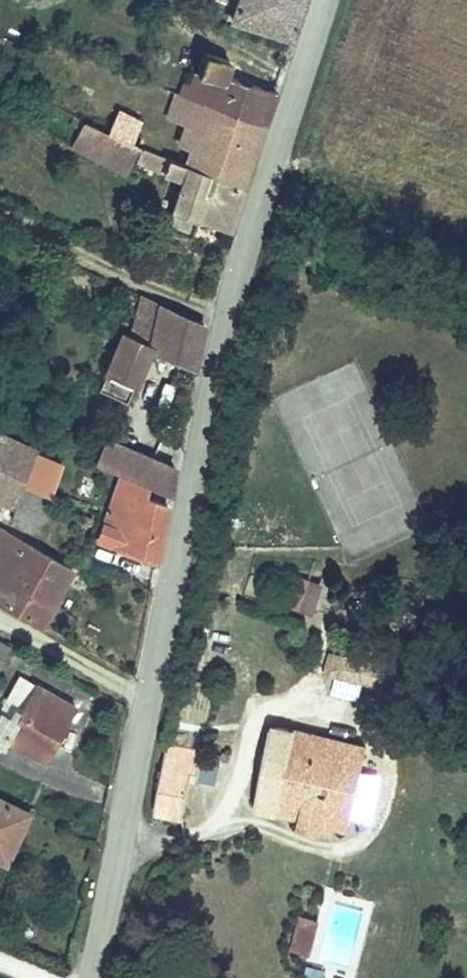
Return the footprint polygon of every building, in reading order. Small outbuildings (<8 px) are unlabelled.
[(224,14),(278,39),(295,0),(230,0),(224,14)] [(255,118),(261,120),(273,84),(216,72),(221,59),(203,51),(188,88),(255,118)] [(184,97),(171,92),(164,108),(178,115),(173,126),(180,129),(240,155),(255,118),(188,88),(184,97)] [(96,115),(122,126),(131,104),(107,94),(96,115)] [(131,104),(122,126),(132,131),(140,134),(149,111),(131,104)] [(96,115),(77,107),(68,129),(112,148),(122,126),(96,115)] [(172,148),(233,174),(240,155),(180,129),(172,148)] [(219,211),(233,174),(172,148),(140,134),(132,131),(124,151),(173,171),(156,210),(176,219),(185,197),(219,211)] [(200,320),(126,285),(91,367),(123,383),(141,344),(181,363),(200,320)] [(167,499),(174,466),(103,434),(89,464),(126,480),(142,488),(167,499)] [(4,504),(26,456),(0,444),(0,502),(4,504)] [(72,451),(37,451),(22,487),(48,500),(69,456),(72,451)] [(142,488),(126,480),(118,495),(135,503),(142,488)] [(48,500),(22,487),(6,526),(30,538),(48,500)] [(109,528),(156,550),(163,517),(135,503),(118,495),(113,493),(98,523),(109,528)] [(101,547),(151,572),(156,550),(109,528),(101,547)] [(41,631),(69,577),(0,541),(0,609),(41,631)] [(288,604),(313,611),(322,581),(297,573),(288,604)] [(79,697),(35,675),(18,706),(6,701),(0,712),(0,735),(10,740),(13,733),(45,751),(79,697)] [(306,726),(269,719),(251,803),(289,812),(287,826),(305,830),(308,816),(345,824),(351,799),(328,794),(336,758),(359,762),(364,740),(306,726)] [(163,739),(148,808),(180,813),(187,779),(201,781),(208,749),(163,739)] [(328,794),(351,799),(359,762),(336,758),(328,794)] [(24,812),(0,801),(0,859),(1,860),(24,812)] [(310,952),(317,915),(297,912),(290,948),(310,952)]
